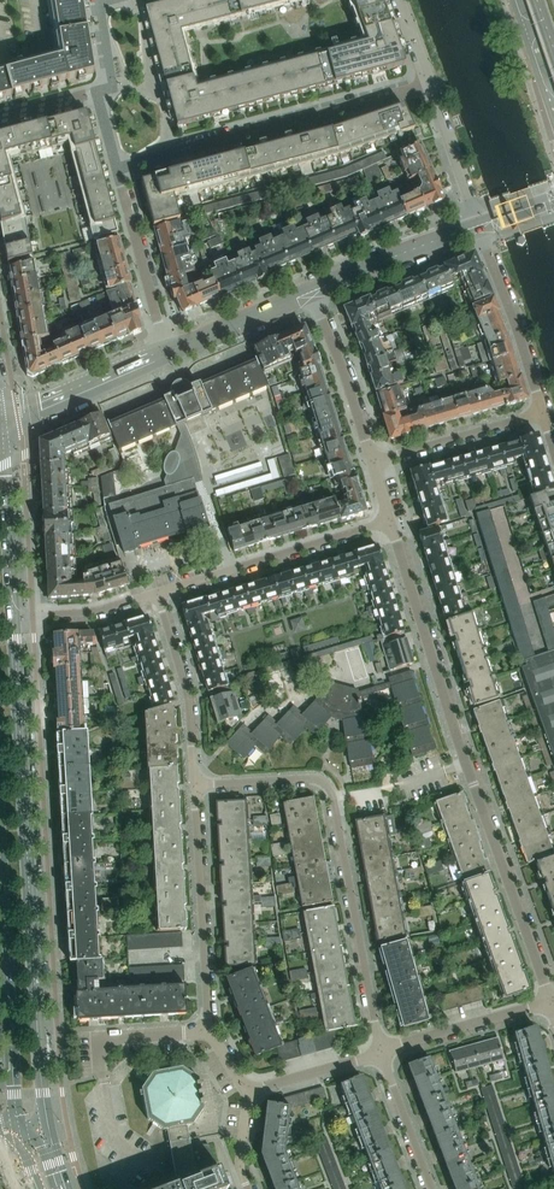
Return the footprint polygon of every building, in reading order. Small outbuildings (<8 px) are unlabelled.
[(12,95),(94,73),(93,66),(91,57),(91,56),(90,48),(90,47),(87,32),(82,0),(53,0),(62,57),(0,74),(0,98),(4,97),(12,95)] [(177,127),(213,117),(218,116),(229,113),(299,94),(371,75),(375,74),(378,73),(387,71),(405,66),(403,60),(396,42),(391,26),(381,0),(350,0),(362,34),(366,44),(196,89),(181,32),(190,29),(206,25),(299,0),(177,0),(145,9),(152,33),(177,127)] [(403,106),(375,115),(331,131),(303,138),(304,139),(294,142),(294,141),(191,168),(191,170),(182,173),(142,183),(153,226),(180,219),(173,196),(197,190),(198,193),(341,155),(361,148),(414,130),(413,129),(404,106),(403,106)] [(92,137),(86,113),(30,128),(0,136),(0,223),(0,224),(7,263),(32,256),(25,217),(9,160),(68,144),(93,240),(118,233),(92,137)] [(400,169),(426,157),(420,144),(417,145),(397,154),(400,162),(397,163),(400,169)] [(330,172),(186,211),(188,218),(345,176),(385,159),(382,152),(338,170),(330,172)] [(408,180),(416,177),(431,170),(426,157),(400,169),(402,174),(405,173),(408,180)] [(375,163),(362,170),(366,178),(363,179),(366,186),(375,181),(382,177),(375,163)] [(380,168),(385,179),(393,180),(386,166),(380,168)] [(432,171),(431,170),(416,177),(416,178),(420,188),(419,192),(426,209),(441,202),(442,201),(443,199),(439,191),(440,190),(432,171)] [(338,182),(340,189),(354,185),(352,178),(342,181),(338,182)] [(323,194),(340,189),(338,182),(321,186),(323,194)] [(323,194),(321,187),(310,190),(312,197),(323,194)] [(405,217),(399,202),(395,193),(389,195),(387,190),(376,195),(378,200),(371,203),(382,227),(405,217)] [(405,217),(426,209),(419,192),(411,195),(412,197),(399,202),(405,217)] [(278,206),(276,199),(263,202),(265,209),(278,206)] [(382,227),(371,203),(366,205),(364,200),(352,204),(354,210),(348,212),(357,234),(358,233),(360,237),(382,227)] [(263,210),(261,202),(246,206),(248,214),(263,210)] [(330,217),(324,220),(335,244),(357,234),(348,212),(347,210),(342,212),(340,207),(328,212),(330,217)] [(216,214),(218,222),(233,217),(231,210),(216,214)] [(300,230),(311,254),(335,244),(324,220),(319,222),(316,217),(306,222),(308,227),(300,230)] [(154,229),(161,254),(188,247),(186,240),(191,238),(188,227),(183,228),(181,222),(154,229)] [(215,237),(218,245),(223,243),(214,223),(209,225),(211,230),(214,235),(215,237)] [(271,228),(276,240),(287,264),(311,254),(300,230),(293,233),(291,228),(285,230),(282,223),(271,228)] [(200,242),(214,235),(211,230),(197,236),(200,242)] [(517,243),(522,244),(525,240),(522,236),(517,238),(517,243)] [(209,249),(218,245),(215,237),(205,242),(209,249)] [(256,253),(255,254),(263,274),(266,273),(287,264),(276,240),(271,242),(269,237),(258,241),(260,246),(255,249),(256,253)] [(123,254),(119,239),(95,245),(99,260),(123,254)] [(203,244),(199,245),(202,259),(207,258),(203,244)] [(161,254),(167,278),(185,273),(194,270),(193,264),(197,262),(194,251),(189,252),(188,247),(161,254)] [(86,248),(72,252),(73,256),(87,252),(86,248)] [(240,260),(232,263),(242,287),(267,277),(266,273),(263,274),(255,254),(250,256),(248,251),(238,255),(240,260)] [(127,268),(123,254),(99,260),(103,275),(127,268)] [(470,255),(455,261),(444,266),(450,279),(461,274),(463,279),(481,272),(475,257),(470,255)] [(221,296),(242,287),(232,263),(228,265),(226,260),(215,264),(217,269),(210,273),(214,281),(221,296)] [(31,262),(8,269),(10,283),(34,278),(31,262)] [(419,277),(428,299),(453,289),(449,279),(450,279),(444,266),(419,277)] [(107,290),(114,288),(130,283),(130,282),(130,280),(127,268),(103,275),(107,290)] [(492,296),(481,272),(463,279),(466,286),(463,288),(470,305),(492,296)] [(167,278),(173,300),(176,299),(182,313),(196,307),(191,294),(195,292),(192,288),(192,287),(189,288),(185,273),(167,278)] [(419,277),(417,278),(394,287),(403,309),(428,299),(419,277)] [(10,283),(13,297),(20,296),(20,298),(22,297),(22,294),(25,294),(26,295),(37,293),(34,278),(10,283)] [(196,307),(200,305),(221,296),(214,281),(204,284),(203,283),(196,286),(192,287),(192,288),(195,292),(191,294),(196,307)] [(125,301),(127,308),(136,305),(130,284),(130,283),(114,288),(120,302),(125,301)] [(394,287),(379,294),(368,298),(375,313),(375,312),(378,320),(403,309),(394,287)] [(20,296),(13,297),(16,312),(40,308),(37,293),(26,295),(25,294),(22,294),(22,297),(20,298),(20,296)] [(103,294),(97,296),(101,305),(107,303),(103,294)] [(368,298),(360,302),(347,308),(346,311),(351,326),(361,322),(362,324),(369,321),(367,316),(375,313),(368,298)] [(477,321),(498,312),(492,298),(471,307),(473,311),(466,314),(468,319),(475,317),(477,321)] [(136,305),(127,308),(118,312),(128,336),(141,331),(139,323),(141,322),(139,315),(139,314),(138,309),(137,308),(136,305)] [(40,308),(16,312),(18,327),(25,326),(25,327),(27,327),(27,324),(30,323),(30,324),(43,322),(40,308)] [(118,312),(104,318),(114,342),(128,336),(118,312)] [(477,321),(479,326),(485,342),(506,333),(506,332),(506,331),(505,327),(503,326),(502,325),(504,325),(502,321),(501,321),(497,313),(498,313),(498,312),(477,321)] [(424,325),(432,321),(429,313),(421,317),(424,325)] [(104,318),(91,324),(101,348),(114,342),(104,318)] [(369,321),(362,324),(361,322),(351,326),(360,347),(360,348),(380,339),(380,338),(377,331),(372,333),(367,322),(369,321)] [(425,342),(438,338),(433,321),(421,328),(425,342)] [(25,326),(18,327),(21,342),(37,340),(46,338),(43,322),(30,324),(30,323),(27,324),(27,327),(25,327),(25,326)] [(91,324),(77,329),(88,354),(101,348),(91,324)] [(313,347),(309,336),(306,330),(302,327),(291,332),(299,352),(313,347)] [(77,329),(64,335),(74,359),(88,354),(77,329)] [(437,331),(450,371),(455,370),(443,329),(437,331)] [(291,360),(287,351),(293,348),(296,354),(299,352),(291,332),(280,337),(290,360),(291,360)] [(491,361),(512,355),(513,353),(512,348),(510,347),(510,346),(511,346),(511,345),(510,343),(510,342),(509,343),(506,333),(485,342),(491,361)] [(61,365),(74,359),(64,335),(66,339),(52,345),(61,365)] [(290,360),(280,337),(275,339),(273,341),(268,343),(276,366),(290,360)] [(430,356),(442,353),(440,344),(438,338),(425,342),(430,356)] [(453,350),(458,348),(462,347),(459,338),(450,341),(453,350)] [(382,344),(380,339),(360,348),(365,362),(393,352),(392,350),(389,342),(382,344)] [(21,342),(24,357),(24,360),(30,359),(30,362),(33,362),(33,359),(35,359),(34,357),(38,355),(37,353),(39,352),(37,340),(21,342)] [(253,348),(257,358),(263,372),(276,366),(268,343),(263,345),(261,345),(253,348)] [(313,347),(299,352),(296,354),(296,355),(298,355),(303,367),(301,368),(302,370),(320,364),(319,360),(316,358),(315,356),(316,353),(313,347)] [(428,354),(426,348),(419,350),(421,357),(428,354)] [(458,348),(453,350),(459,368),(464,367),(458,348)] [(403,349),(393,352),(365,362),(368,370),(371,376),(391,370),(389,364),(396,362),(398,368),(409,364),(403,349)] [(31,378),(38,375),(58,367),(53,354),(45,358),(43,353),(40,354),(39,352),(37,353),(38,355),(34,357),(35,359),(33,359),(33,362),(30,362),(30,359),(24,360),(27,376),(31,378)] [(442,353),(430,356),(434,373),(447,369),(442,353)] [(512,355),(491,361),(498,384),(507,381),(519,377),(516,368),(517,368),(517,367),(516,365),(516,364),(515,364),(516,363),(515,358),(513,357),(512,355)] [(267,386),(255,358),(246,362),(247,365),(205,382),(204,380),(193,384),(195,386),(190,388),(189,385),(187,383),(186,382),(184,381),(182,380),(179,380),(176,381),(174,382),(172,384),(172,386),(171,387),(171,389),(171,391),(173,396),(169,397),(168,395),(158,399),(159,401),(117,419),(116,416),(106,420),(118,450),(170,427),(171,428),(177,426),(183,423),(216,409),(216,408),(267,386)] [(320,364),(302,370),(303,372),(299,373),(305,393),(326,386),(324,380),(322,379),(322,378),(323,378),(323,377),(322,375),(323,374),(322,373),(320,374),(320,371),(321,368),(320,367),(321,366),(320,364)] [(393,374),(391,370),(371,376),(376,391),(403,383),(400,374),(393,376),(393,374)] [(467,375),(466,370),(455,374),(457,378),(467,375)] [(519,377),(507,381),(510,390),(501,393),(505,406),(525,401),(526,397),(520,376),(519,377)] [(447,385),(444,377),(434,380),(437,388),(447,385)] [(274,378),(268,381),(270,386),(277,383),(274,378)] [(326,386),(305,393),(311,414),(333,407),(331,401),(328,400),(328,399),(330,399),(330,398),(329,398),(329,396),(329,395),(327,396),(326,392),(327,389),(326,386)] [(277,387),(272,388),(275,397),(280,396),(277,387)] [(384,415),(406,410),(399,388),(378,396),(377,397),(378,402),(380,402),(380,404),(379,404),(380,404),(380,406),(380,408),(381,407),(384,415)] [(474,391),(475,393),(480,411),(481,411),(483,412),(487,411),(488,409),(489,408),(490,410),(490,409),(493,408),(493,409),(494,409),(493,407),(504,404),(501,393),(493,395),(488,389),(484,390),(483,388),(474,391)] [(479,412),(480,411),(475,393),(454,399),(459,417),(468,415),(468,416),(469,416),(469,415),(472,415),(473,415),(472,413),(473,413),(475,414),(478,413),(479,412)] [(452,400),(431,405),(436,424),(437,424),(439,425),(443,424),(444,422),(445,422),(445,423),(446,422),(448,421),(449,422),(449,420),(457,418),(452,400)] [(283,401),(276,403),(280,415),(286,413),(283,401)] [(412,431),(416,430),(424,428),(425,429),(425,428),(428,428),(429,428),(428,427),(429,426),(431,427),(435,426),(435,425),(436,424),(431,405),(418,409),(418,417),(408,419),(412,433),(413,433),(412,431)] [(333,407),(311,414),(318,435),(339,429),(337,422),(335,420),(336,420),(336,419),(335,418),(336,417),(335,416),(334,417),(333,414),(334,411),(333,407)] [(412,433),(408,419),(400,422),(397,412),(406,410),(384,415),(383,416),(389,438),(393,439),(412,433)] [(78,423),(78,424),(88,450),(112,440),(100,414),(78,423)] [(109,505),(113,518),(124,553),(138,549),(137,547),(187,532),(188,535),(208,529),(208,528),(193,480),(202,478),(200,470),(199,463),(197,456),(192,442),(189,435),(186,429),(183,423),(177,426),(181,436),(175,452),(174,452),(173,452),(171,453),(170,454),(169,454),(167,456),(166,457),(166,458),(166,459),(165,461),(164,463),(164,465),(163,467),(163,468),(163,470),(164,471),(164,472),(164,473),(165,474),(166,474),(167,475),(164,481),(166,488),(109,505)] [(74,456),(88,450),(78,424),(56,433),(66,456),(66,455),(73,452),(74,456)] [(339,429),(318,435),(324,456),(345,450),(343,444),(341,442),(341,441),(343,441),(343,440),(342,440),(341,438),(342,438),(342,437),(340,438),(339,435),(340,432),(339,429)] [(41,438),(39,443),(62,459),(66,456),(56,433),(56,432),(41,438)] [(296,434),(287,437),(289,444),(299,441),(296,434)] [(523,457),(524,457),(542,451),(541,448),(542,447),(541,445),(538,438),(535,436),(518,440),(523,457)] [(513,459),(523,457),(518,440),(517,441),(517,442),(500,447),(505,465),(514,463),(513,459)] [(39,443),(40,462),(40,464),(62,463),(62,459),(39,443)] [(497,448),(484,451),(490,471),(500,468),(500,470),(501,476),(505,475),(497,448)] [(114,462),(91,472),(93,476),(97,476),(117,467),(118,464),(117,461),(119,460),(114,449),(109,451),(114,462)] [(345,450),(324,456),(330,477),(352,471),(350,465),(348,463),(347,463),(349,462),(349,461),(349,462),(348,459),(348,458),(346,459),(345,456),(346,453),(345,450)] [(484,451),(471,455),(477,475),(485,472),(487,480),(491,479),(489,472),(490,471),(484,451)] [(547,467),(542,451),(524,457),(530,477),(548,472),(547,470),(548,470),(548,469),(547,470),(547,467)] [(282,477),(293,474),(288,455),(277,458),(282,477)] [(471,455),(458,459),(464,479),(465,478),(467,485),(471,485),(469,477),(477,475),(471,455)] [(267,461),(272,480),(280,478),(274,459),(267,461)] [(453,482),(464,479),(458,459),(445,463),(450,481),(453,481),(453,482)] [(62,463),(40,464),(42,489),(69,487),(68,470),(65,470),(64,464),(62,463)] [(445,463),(432,467),(436,482),(443,480),(444,483),(450,481),(445,463)] [(433,483),(436,482),(432,467),(431,465),(414,470),(411,475),(427,528),(445,523),(433,483)] [(341,496),(359,490),(357,483),(355,482),(354,479),(355,477),(353,471),(352,471),(330,477),(331,478),(336,476),(341,490),(343,489),(345,494),(341,496)] [(553,491),(553,490),(550,477),(549,477),(548,474),(549,474),(549,473),(548,473),(548,472),(530,477),(536,496),(553,491)] [(88,486),(98,485),(97,478),(87,479),(87,481),(81,482),(82,487),(88,486)] [(517,491),(513,479),(508,480),(512,492),(517,491)] [(282,481),(260,488),(262,494),(284,487),(282,481)] [(98,485),(88,486),(89,493),(93,493),(95,506),(100,505),(98,485)] [(70,510),(70,506),(69,487),(42,489),(43,512),(70,510)] [(293,495),(290,487),(284,488),(287,497),(293,495)] [(260,488),(240,494),(241,500),(262,494),(260,488)] [(341,505),(335,507),(339,519),(340,519),(340,520),(363,513),(365,509),(359,490),(341,496),(343,502),(341,503),(341,505)] [(509,495),(507,490),(495,493),(497,498),(509,495)] [(536,496),(529,499),(533,512),(553,505),(553,496),(552,493),(553,492),(553,491),(536,496)] [(473,505),(489,500),(488,495),(465,502),(468,512),(475,510),(473,505)] [(475,513),(520,500),(518,495),(475,508),(476,510),(474,510),(475,513)] [(339,519),(335,507),(332,497),(311,503),(318,526),(339,519)] [(466,516),(461,499),(456,500),(461,518),(466,516)] [(311,503),(290,510),(297,532),(318,526),(311,503)] [(533,512),(537,524),(553,518),(553,505),(533,512)] [(100,527),(106,526),(100,508),(95,510),(100,527)] [(70,510),(43,512),(44,537),(72,535),(71,529),(70,510)] [(297,532),(290,510),(269,516),(276,538),(297,532)] [(474,514),(476,521),(489,517),(486,510),(474,514)] [(115,546),(121,544),(112,516),(107,517),(115,546)] [(276,538),(269,516),(248,523),(255,545),(276,538)] [(476,521),(478,528),(491,524),(489,517),(476,521)] [(542,536),(553,532),(553,518),(537,524),(542,536)] [(477,531),(474,519),(469,521),(472,533),(477,531)] [(233,551),(255,545),(248,523),(238,526),(227,530),(233,551)] [(478,528),(480,535),(493,531),(491,524),(478,528)] [(419,533),(446,619),(452,617),(472,611),(471,608),(466,609),(467,610),(464,611),(460,599),(468,596),(467,593),(462,595),(462,596),(460,596),(452,573),(455,572),(455,573),(460,571),(458,564),(453,566),(454,567),(451,568),(444,544),(447,543),(447,544),(452,543),(451,540),(443,542),(440,530),(442,529),(442,530),(447,528),(446,525),(419,533)] [(106,526),(100,527),(93,530),(97,544),(110,540),(106,526)] [(480,535),(482,542),(495,538),(493,531),(480,535)] [(542,536),(546,548),(553,545),(553,532),(542,536)] [(482,546),(478,534),(473,535),(477,547),(482,546)] [(73,558),(73,552),(72,535),(44,537),(45,537),(46,560),(73,558)] [(482,542),(484,549),(498,545),(495,538),(482,542)] [(103,546),(105,553),(113,551),(111,544),(103,546)] [(484,549),(487,556),(500,552),(498,545),(484,549)] [(550,560),(553,559),(553,545),(546,548),(550,560)] [(363,551),(368,566),(369,570),(384,566),(378,549),(375,547),(363,551)] [(486,560),(482,548),(477,550),(481,562),(486,560)] [(363,551),(349,555),(354,570),(368,566),(363,551)] [(487,556),(489,563),(502,559),(500,552),(487,556)] [(349,555),(333,560),(339,579),(354,575),(354,570),(349,555)] [(46,560),(47,577),(48,584),(47,584),(47,585),(71,584),(70,577),(74,576),(73,558),(46,560)] [(489,563),(491,570),(504,566),(502,559),(489,563)] [(127,585),(119,560),(98,566),(106,592),(127,585)] [(333,560),(319,564),(325,583),(333,581),(334,583),(333,584),(334,589),(343,587),(341,581),(340,582),(339,579),(333,560)] [(312,588),(325,583),(319,564),(306,568),(312,588)] [(84,588),(78,588),(79,597),(94,595),(106,592),(98,566),(86,570),(86,577),(83,577),(84,588)] [(404,632),(384,566),(369,570),(367,571),(367,574),(366,575),(365,576),(368,586),(361,588),(362,592),(369,590),(374,607),(372,608),(372,607),(367,608),(370,617),(375,616),(374,614),(376,614),(383,635),(381,636),(380,634),(376,636),(377,640),(404,632)] [(491,570),(493,577),(506,573),(504,566),(491,570)] [(306,568),(292,572),(298,592),(306,589),(307,592),(306,592),(307,597),(315,595),(314,590),(312,590),(312,588),(306,568)] [(283,596),(298,592),(292,572),(275,578),(283,605),(287,603),(285,598),(284,599),(283,596)] [(493,577),(495,584),(509,580),(506,573),(493,577)] [(495,589),(491,576),(486,578),(490,590),(495,589)] [(271,579),(257,583),(263,603),(274,599),(274,602),(273,602),(275,607),(279,606),(271,579)] [(495,584),(497,591),(511,587),(509,580),(495,584)] [(254,605),(263,603),(257,583),(241,588),(247,607),(248,610),(246,610),(248,615),(257,613),(255,608),(254,608),(254,605)] [(48,596),(48,597),(50,598),(51,599),(52,599),(69,598),(69,597),(79,597),(78,588),(71,588),(71,584),(47,585),(48,595),(48,596)] [(497,591),(499,598),(513,594),(511,587),(497,591)] [(238,610),(247,607),(241,588),(227,592),(233,612),(236,619),(240,618),(238,610)] [(216,612),(215,612),(217,616),(233,612),(227,592),(212,597),(216,612)] [(499,598),(502,606),(515,601),(513,594),(499,598)] [(505,611),(520,661),(553,650),(553,595),(544,598),(533,602),(505,611)] [(197,602),(201,616),(215,612),(216,612),(212,597),(197,602)] [(502,606),(504,613),(517,608),(515,601),(502,606)] [(203,621),(201,616),(197,602),(185,605),(183,609),(188,626),(203,621)] [(448,621),(461,663),(488,655),(475,612),(453,619),(448,621)] [(302,616),(290,619),(293,630),(305,627),(302,616)] [(136,634),(138,639),(153,635),(148,620),(144,618),(131,622),(135,634),(136,634)] [(204,620),(203,621),(188,626),(208,692),(235,684),(234,680),(229,681),(230,682),(227,683),(220,661),(223,660),(223,662),(228,660),(225,651),(221,653),(221,654),(218,655),(213,638),(220,635),(219,632),(212,634),(208,624),(206,622),(205,623),(204,620)] [(115,627),(121,647),(123,646),(122,638),(135,634),(131,622),(115,627)] [(98,632),(107,659),(111,657),(110,653),(109,654),(108,650),(121,647),(115,627),(98,632)] [(404,632),(377,640),(381,639),(390,671),(414,664),(404,632)] [(51,658),(51,661),(78,659),(78,658),(80,658),(80,652),(82,652),(82,646),(96,645),(92,633),(55,635),(55,638),(52,638),(52,657),(51,658)] [(146,709),(173,701),(153,635),(138,639),(135,640),(136,643),(135,646),(138,656),(131,659),(132,662),(140,660),(145,676),(141,677),(141,676),(136,678),(139,687),(144,685),(144,684),(147,683),(153,703),(150,704),(150,703),(145,705),(146,709)] [(372,641),(370,636),(301,657),(303,662),(372,641)] [(303,652),(338,642),(337,637),(302,647),(303,652)] [(103,667),(97,647),(91,648),(92,657),(93,657),(93,658),(90,659),(91,667),(103,667)] [(302,662),(298,648),(290,651),(294,665),(302,662)] [(520,661),(553,757),(553,650),(533,657),(520,661)] [(288,658),(286,652),(270,657),(272,662),(288,658)] [(461,663),(474,706),(501,698),(488,655),(461,663)] [(54,675),(79,674),(78,659),(51,661),(52,664),(53,665),(54,675)] [(291,665),(290,661),(239,677),(240,681),(291,665)] [(122,667),(117,669),(126,699),(132,697),(122,667)] [(344,721),(351,769),(373,765),(373,764),(375,762),(374,754),(371,753),(369,740),(372,739),(370,732),(368,731),(366,724),(364,705),(362,705),(362,695),(392,686),(414,756),(435,750),(434,749),(437,747),(435,741),(432,742),(427,727),(430,725),(428,719),(425,718),(420,704),(423,702),(421,695),(418,695),(413,681),(416,679),(414,672),(411,673),(410,671),(407,673),(390,678),(391,683),(362,691),(361,689),(357,690),(354,689),(354,688),(340,684),(339,685),(333,684),(322,698),(320,696),(305,715),(295,707),(279,725),(268,717),(254,734),(242,725),(227,744),(244,759),(254,746),(265,755),(270,748),(280,736),(291,745),(296,739),(296,738),(305,727),(316,736),(321,730),(321,729),(331,718),(344,721)] [(114,673),(109,674),(119,706),(124,705),(114,673)] [(54,675),(55,689),(82,688),(82,677),(79,677),(79,674),(54,675)] [(375,687),(384,684),(383,681),(377,682),(375,675),(372,676),(375,687)] [(211,699),(211,701),(217,724),(225,722),(226,727),(231,732),(238,723),(237,718),(241,717),(231,686),(235,684),(208,692),(208,693),(211,692),(213,699),(211,699)] [(55,689),(55,703),(81,702),(80,689),(82,689),(82,688),(55,689)] [(538,727),(526,696),(521,698),(533,729),(538,727)] [(474,710),(487,748),(516,738),(502,700),(474,710)] [(249,709),(246,701),(240,703),(242,711),(249,709)] [(81,708),(81,702),(55,703),(56,718),(83,716),(83,708),(81,708)] [(144,713),(146,740),(173,738),(172,709),(171,710),(170,705),(144,713)] [(84,720),(83,716),(56,718),(57,729),(60,731),(60,732),(82,731),(82,720),(84,720)] [(58,773),(89,771),(86,733),(56,734),(56,750),(57,750),(58,754),(57,754),(58,773)] [(551,765),(540,734),(535,736),(547,766),(551,765)] [(146,740),(148,769),(175,767),(173,738),(146,740)] [(529,777),(516,738),(487,748),(501,787),(529,777)] [(178,808),(175,767),(148,769),(150,810),(178,808)] [(91,816),(89,771),(58,773),(59,791),(60,791),(60,796),(59,796),(60,818),(91,816)] [(501,787),(514,825),(543,815),(529,777),(501,787)] [(434,803),(447,841),(476,831),(473,822),(470,823),(463,803),(466,802),(463,793),(434,803)] [(282,802),(286,827),(317,821),(313,799),(314,799),(314,797),(282,802)] [(216,803),(219,844),(250,842),(248,801),(216,803)] [(180,848),(178,808),(150,810),(152,851),(180,848)] [(281,828),(279,814),(270,816),(272,829),(281,828)] [(543,815),(514,825),(528,863),(553,854),(553,847),(543,815)] [(94,864),(91,816),(60,818),(62,839),(63,839),(63,844),(62,844),(63,865),(94,864)] [(267,826),(266,816),(252,817),(252,827),(267,826)] [(361,852),(363,862),(394,856),(387,817),(355,823),(357,833),(360,832),(364,852),(361,852)] [(319,832),(317,821),(286,827),(294,867),(325,862),(325,861),(324,861),(322,852),(320,852),(319,846),(320,845),(319,839),(318,838),(316,832),(319,832)] [(435,833),(431,822),(415,828),(420,841),(430,837),(435,833)] [(410,837),(408,828),(395,831),(397,840),(410,837)] [(476,831),(447,841),(461,880),(479,873),(490,869),(487,861),(484,862),(477,842),(479,841),(476,831)] [(418,842),(420,849),(430,846),(430,843),(429,840),(428,839),(418,842)] [(219,844),(221,885),(253,883),(250,842),(219,844)] [(287,854),(285,842),(270,845),(272,857),(287,854)] [(183,889),(180,848),(152,851),(155,891),(183,889)] [(394,856),(363,862),(365,872),(368,872),(372,892),(368,892),(370,902),(402,896),(394,856)] [(553,899),(553,856),(536,863),(550,901),(553,899)] [(269,857),(255,857),(255,866),(270,866),(269,857)] [(441,861),(425,867),(429,876),(445,870),(441,861)] [(325,862),(294,867),(301,908),(333,902),(332,901),(330,891),(327,892),(326,886),(328,884),(326,878),(325,878),(324,872),(326,872),(324,863),(325,862)] [(66,913),(97,912),(94,864),(63,865),(64,887),(65,887),(66,892),(65,892),(66,913)] [(424,878),(422,867),(405,870),(407,880),(424,878)] [(461,884),(475,922),(501,912),(488,874),(461,884)] [(221,885),(224,925),(255,923),(254,903),(260,903),(260,908),(275,907),(274,897),(260,898),(260,896),(253,896),(253,883),(221,885)] [(294,893),(292,884),(275,886),(277,896),(294,893)] [(185,930),(183,889),(155,891),(157,931),(185,930)] [(445,892),(434,895),(436,901),(447,898),(445,892)] [(402,896),(370,902),(372,912),(375,911),(379,931),(376,932),(378,942),(409,936),(402,896)] [(433,916),(432,906),(415,909),(417,919),(433,916)] [(302,913),(309,952),(341,947),(341,945),(340,945),(338,937),(336,938),(335,932),(336,931),(335,925),(334,925),(332,918),(335,918),(333,909),(334,909),(333,907),(302,913)] [(69,962),(75,962),(99,960),(97,912),(66,913),(67,935),(68,935),(68,940),(67,940),(69,962)] [(475,922),(488,960),(515,951),(501,912),(475,922)] [(258,964),(255,923),(224,925),(226,966),(258,964)] [(300,939),(298,929),(281,932),(283,942),(300,939)] [(279,947),(279,938),(263,939),(264,948),(279,947)] [(380,948),(391,988),(419,980),(408,941),(386,947),(380,948)] [(341,947),(309,952),(317,992),(348,986),(348,985),(347,985),(346,977),(343,977),(342,972),(343,971),(342,965),(341,964),(340,958),(342,958),(340,948),(341,948),(341,947)] [(529,989),(515,951),(488,960),(502,998),(506,996),(506,997),(529,989)] [(131,1017),(129,988),(96,989),(96,981),(103,980),(102,960),(99,960),(75,962),(76,981),(79,981),(80,993),(75,993),(76,1020),(88,1020),(88,1019),(90,1019),(118,1018),(118,1017),(122,1017),(122,1018),(131,1017)] [(254,969),(227,979),(241,1017),(268,1007),(254,969)] [(307,979),(305,969),(288,972),(290,982),(307,979)] [(430,1019),(419,980),(391,988),(402,1027),(430,1019)] [(185,984),(129,988),(131,1017),(162,1015),(165,1014),(165,1015),(186,1014),(185,984)] [(477,1002),(484,1000),(480,985),(473,987),(477,1002)] [(324,1032),(332,1031),(356,1027),(355,1025),(353,1017),(351,1018),(349,1010),(351,1009),(350,1004),(348,1003),(347,997),(349,997),(348,989),(349,989),(348,986),(317,992),(324,1032)] [(471,1004),(477,1002),(473,987),(466,989),(471,1004)] [(464,1005),(471,1004),(466,989),(460,991),(464,1005)] [(457,1007),(464,1005),(460,991),(452,993),(457,1007)] [(450,1009),(457,1007),(452,993),(446,995),(450,1009)] [(443,1011),(450,1009),(446,995),(439,997),(443,1011)] [(255,1056),(276,1048),(282,1046),(282,1044),(275,1026),(284,1022),(282,1017),(273,1021),(268,1007),(241,1017),(255,1056)] [(317,1018),(315,1008),(299,1011),(301,1021),(317,1018)] [(536,1027),(515,1033),(524,1068),(545,1062),(542,1051),(544,1051),(545,1049),(544,1046),(542,1045),(541,1045),(536,1027)] [(334,1046),(332,1031),(324,1032),(322,1033),(326,1049),(334,1046)] [(326,1049),(322,1033),(315,1035),(319,1051),(326,1049)] [(319,1051),(315,1035),(307,1037),(309,1042),(310,1042),(314,1052),(319,1051)] [(309,1042),(307,1037),(297,1040),(299,1046),(297,1046),(300,1056),(314,1052),(310,1042),(309,1042)] [(498,1037),(486,1040),(492,1061),(504,1058),(498,1037)] [(299,1046),(297,1040),(290,1042),(295,1058),(300,1056),(297,1046),(299,1046)] [(474,1044),(480,1064),(492,1061),(486,1040),(474,1044)] [(295,1058),(290,1042),(284,1044),(288,1060),(295,1058)] [(282,1046),(276,1048),(281,1062),(288,1060),(284,1044),(282,1044),(282,1046)] [(463,1047),(468,1068),(480,1064),(474,1044),(463,1047)] [(463,1047),(450,1050),(456,1071),(468,1068),(463,1047)] [(422,1100),(443,1092),(430,1057),(409,1065),(414,1080),(413,1080),(412,1082),(413,1085),(415,1086),(416,1086),(422,1100)] [(545,1062),(524,1068),(534,1103),(553,1098),(553,1094),(551,1083),(553,1083),(553,1081),(553,1078),(551,1077),(550,1077),(545,1062)] [(163,1129),(166,1129),(185,1126),(192,1125),(204,1107),(203,1103),(206,1102),(202,1084),(199,1083),(198,1078),(181,1067),(151,1073),(141,1089),(147,1119),(163,1129)] [(502,1078),(501,1073),(490,1076),(491,1081),(502,1078)] [(367,1091),(361,1076),(340,1084),(353,1119),(374,1111),(369,1097),(371,1096),(371,1094),(370,1091),(368,1090),(367,1091)] [(479,1085),(478,1079),(466,1082),(468,1088),(479,1085)] [(524,1184),(492,1084),(481,1088),(512,1188),(524,1184)] [(320,1100),(326,1099),(327,1098),(323,1087),(317,1089),(320,1100)] [(313,1102),(320,1100),(317,1089),(310,1091),(313,1102)] [(310,1091),(303,1093),(306,1104),(313,1102),(310,1091)] [(430,1121),(435,1136),(457,1128),(443,1092),(422,1100),(428,1115),(426,1116),(425,1118),(426,1121),(428,1122),(430,1121)] [(300,1106),(306,1104),(303,1093),(296,1094),(300,1106)] [(296,1094),(290,1096),(293,1108),(300,1106),(296,1094)] [(290,1096),(283,1098),(282,1105),(291,1108),(293,1108),(290,1096)] [(543,1138),(553,1135),(553,1098),(534,1103),(543,1138)] [(261,1153),(283,1154),(291,1108),(282,1105),(269,1103),(261,1153)] [(380,1126),(374,1111),(353,1119),(367,1155),(388,1147),(382,1132),(384,1131),(385,1129),(384,1126),(382,1125),(380,1126)] [(166,1129),(169,1142),(188,1138),(185,1126),(166,1129)] [(470,1163),(457,1128),(435,1136),(441,1151),(439,1151),(439,1153),(440,1156),(442,1157),(443,1157),(449,1171),(470,1163)] [(543,1138),(553,1173),(553,1135),(543,1138)] [(326,1136),(315,1141),(333,1188),(346,1188),(326,1136)] [(169,1142),(177,1182),(160,1188),(225,1188),(216,1167),(217,1167),(215,1162),(214,1162),(208,1145),(196,1144),(195,1137),(189,1139),(189,1138),(188,1138),(169,1142)] [(388,1147),(367,1155),(380,1188),(382,1188),(401,1182),(396,1167),(397,1166),(398,1165),(397,1161),(395,1161),(393,1161),(388,1147)] [(287,1155),(283,1154),(261,1153),(274,1188),(296,1180),(287,1155)] [(470,1163),(449,1171),(455,1186),(453,1187),(452,1188),(480,1188),(470,1163)] [(296,1180),(274,1188),(275,1188),(299,1188),(296,1180)]
